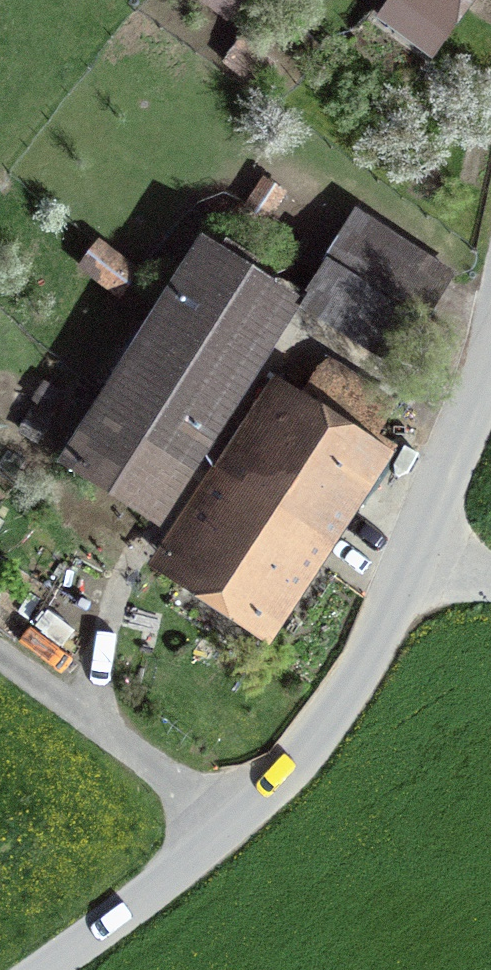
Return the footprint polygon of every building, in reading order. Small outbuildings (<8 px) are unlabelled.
[(384,17),(371,37),(429,77),(482,0),(359,0),(384,17)] [(283,206),(258,190),(239,220),(265,236),(283,206)] [(467,288),(353,225),(297,326),(410,389),(467,288)] [(292,316),(191,252),(51,473),(152,536),(292,316)] [(299,409),(268,389),(144,584),(264,660),(389,464),(366,450),(390,412),(324,370),(299,409)]
